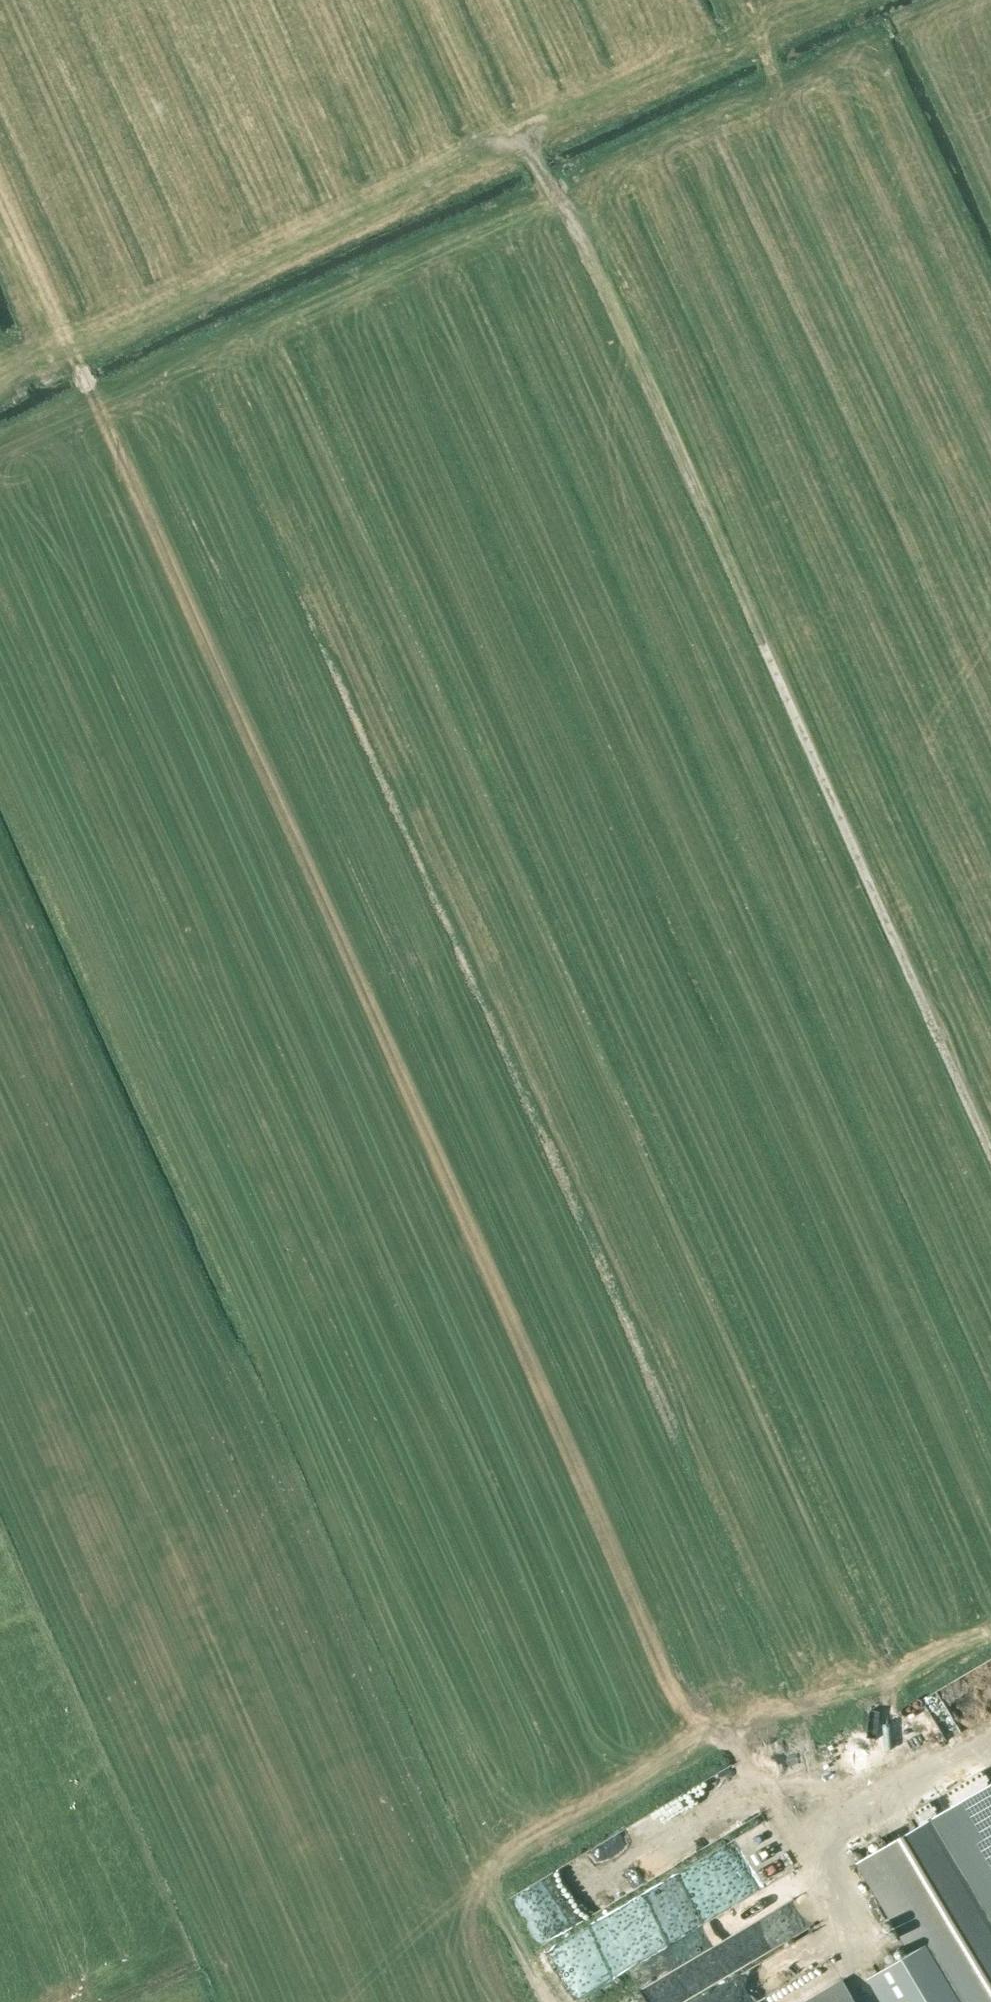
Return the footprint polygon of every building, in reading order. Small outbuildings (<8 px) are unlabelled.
[(856,1861),(940,2001),(990,2001),(990,1781),(856,1861)] [(648,2001),(740,2001),(730,1982),(762,1955),(773,1949),(785,1939),(781,1941),(805,1920),(795,1898),(781,1904),(768,1915),(746,1926),(728,1941),(723,1944),(716,1950),(672,1971),(644,1995),(648,2001)] [(841,1977),(798,2001),(856,2001),(841,1977)]
